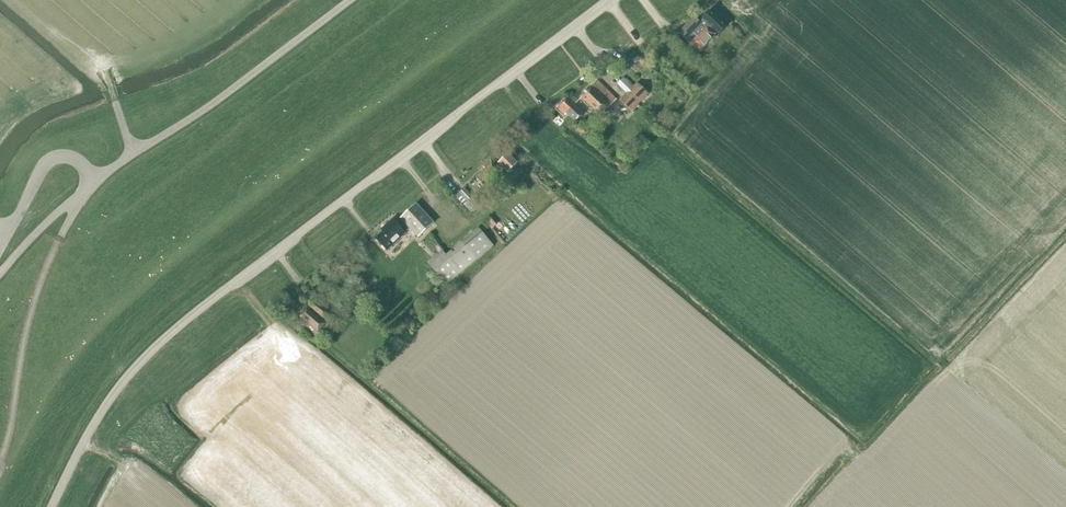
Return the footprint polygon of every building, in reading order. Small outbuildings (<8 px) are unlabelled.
[(688,40),(698,30),(701,26),(702,26),(693,17),(679,32),(688,40)] [(712,40),(715,36),(715,34),(719,30),(710,22),(704,29),(701,26),(698,30),(701,32),(691,42),(700,50),(709,40),(712,40)] [(633,86),(623,77),(615,84),(625,94),(618,100),(630,112),(648,94),(637,82),(633,86)] [(610,106),(616,99),(596,79),(579,95),(599,114),(609,105),(610,106)] [(575,121),(583,113),(565,97),(556,107),(565,115),(566,113),(575,121)] [(581,135),(585,130),(576,122),(572,126),(581,135)] [(509,177),(520,166),(507,153),(496,163),(509,177)] [(473,197),(466,190),(464,188),(456,196),(457,197),(471,212),(480,203),(473,196),(473,197)] [(418,237),(434,223),(416,203),(400,218),(405,223),(401,228),(393,219),(384,227),(386,228),(376,238),(387,250),(410,229),(418,237)] [(490,217),(486,220),(492,228),(496,225),(490,217)] [(447,284),(494,245),(480,228),(447,255),(443,250),(428,262),(447,284)] [(309,300),(316,295),(308,283),(300,288),(309,300)] [(327,322),(329,320),(336,312),(317,295),(308,306),(327,322)] [(316,334),(325,323),(308,308),(301,316),(306,321),(303,324),(316,334)]
